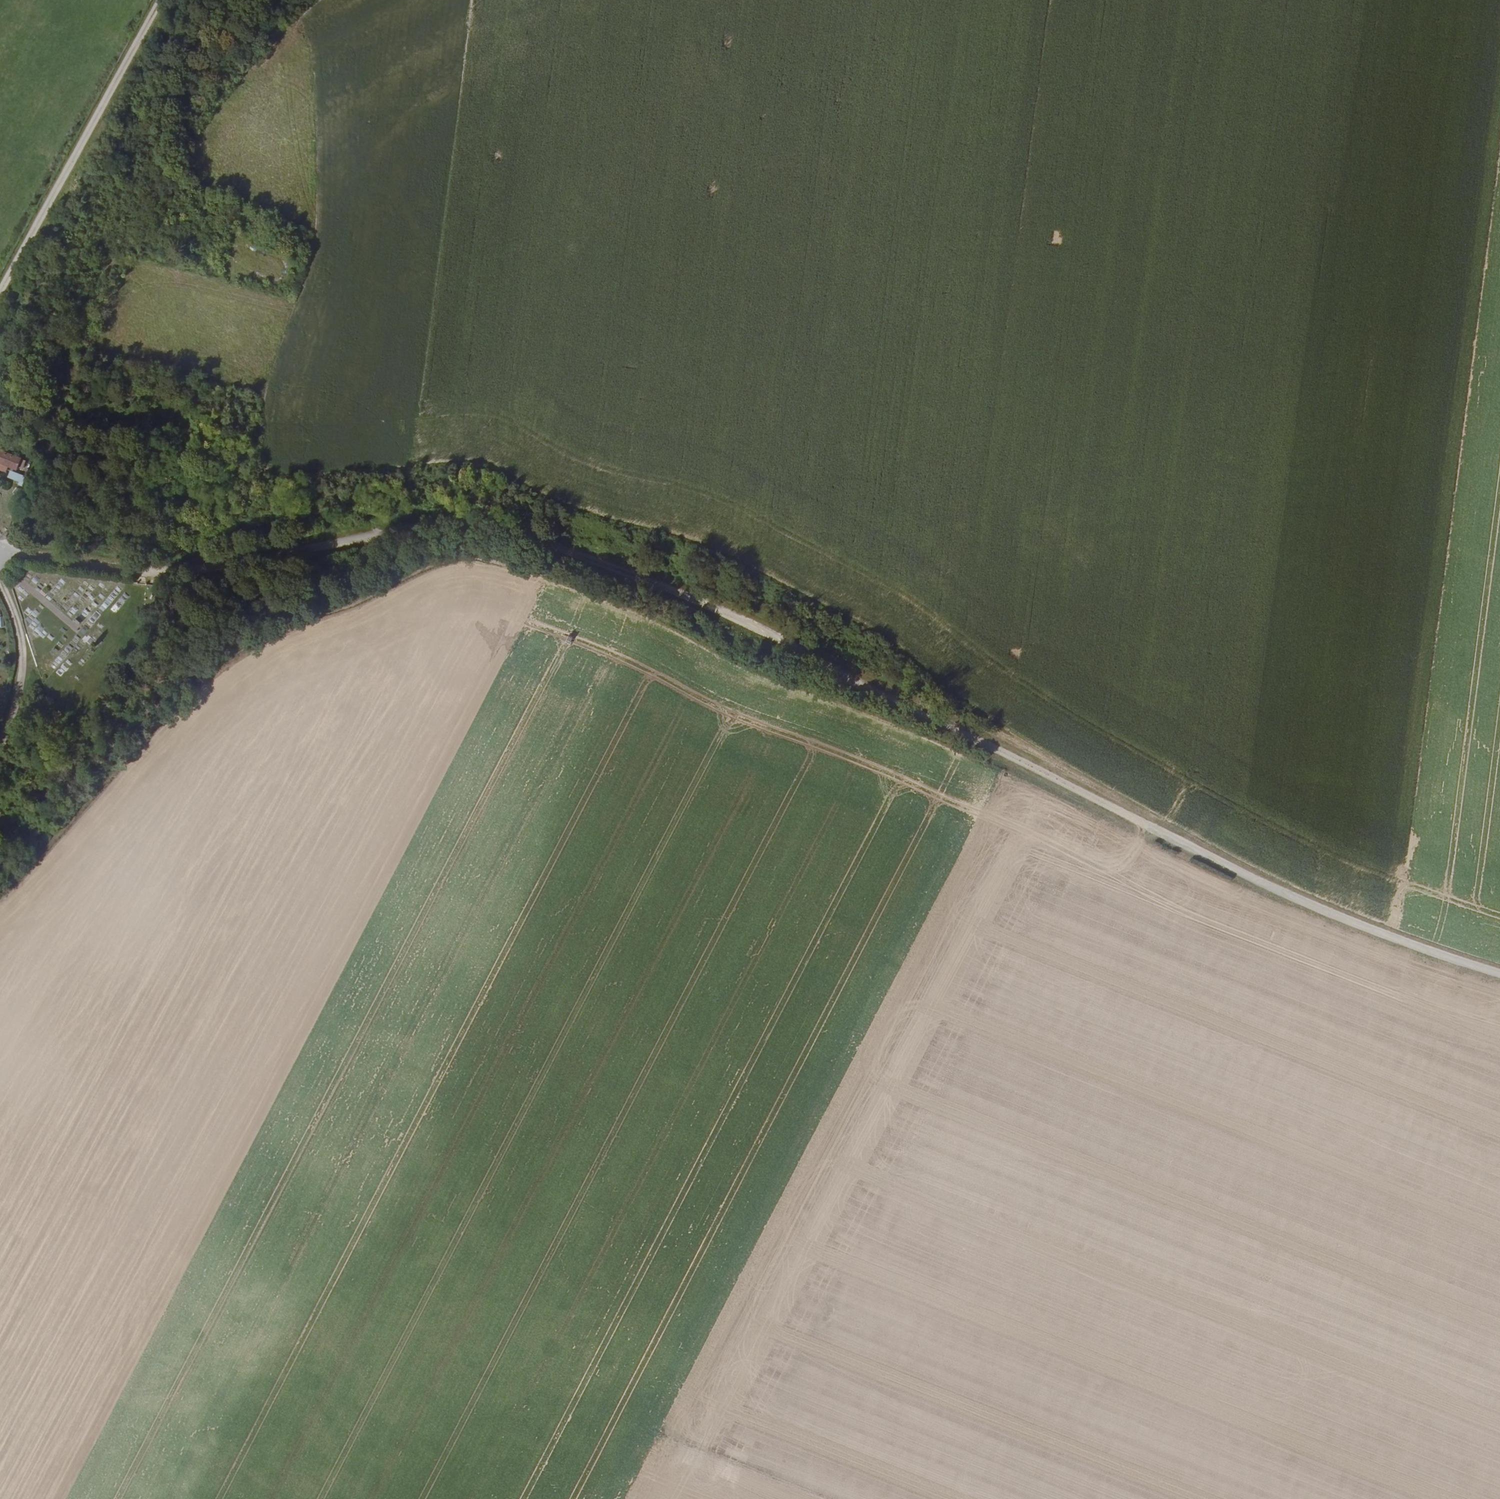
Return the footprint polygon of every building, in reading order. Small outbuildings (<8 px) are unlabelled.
[(24,458),(14,455),(10,464),(21,468),(24,458)]
